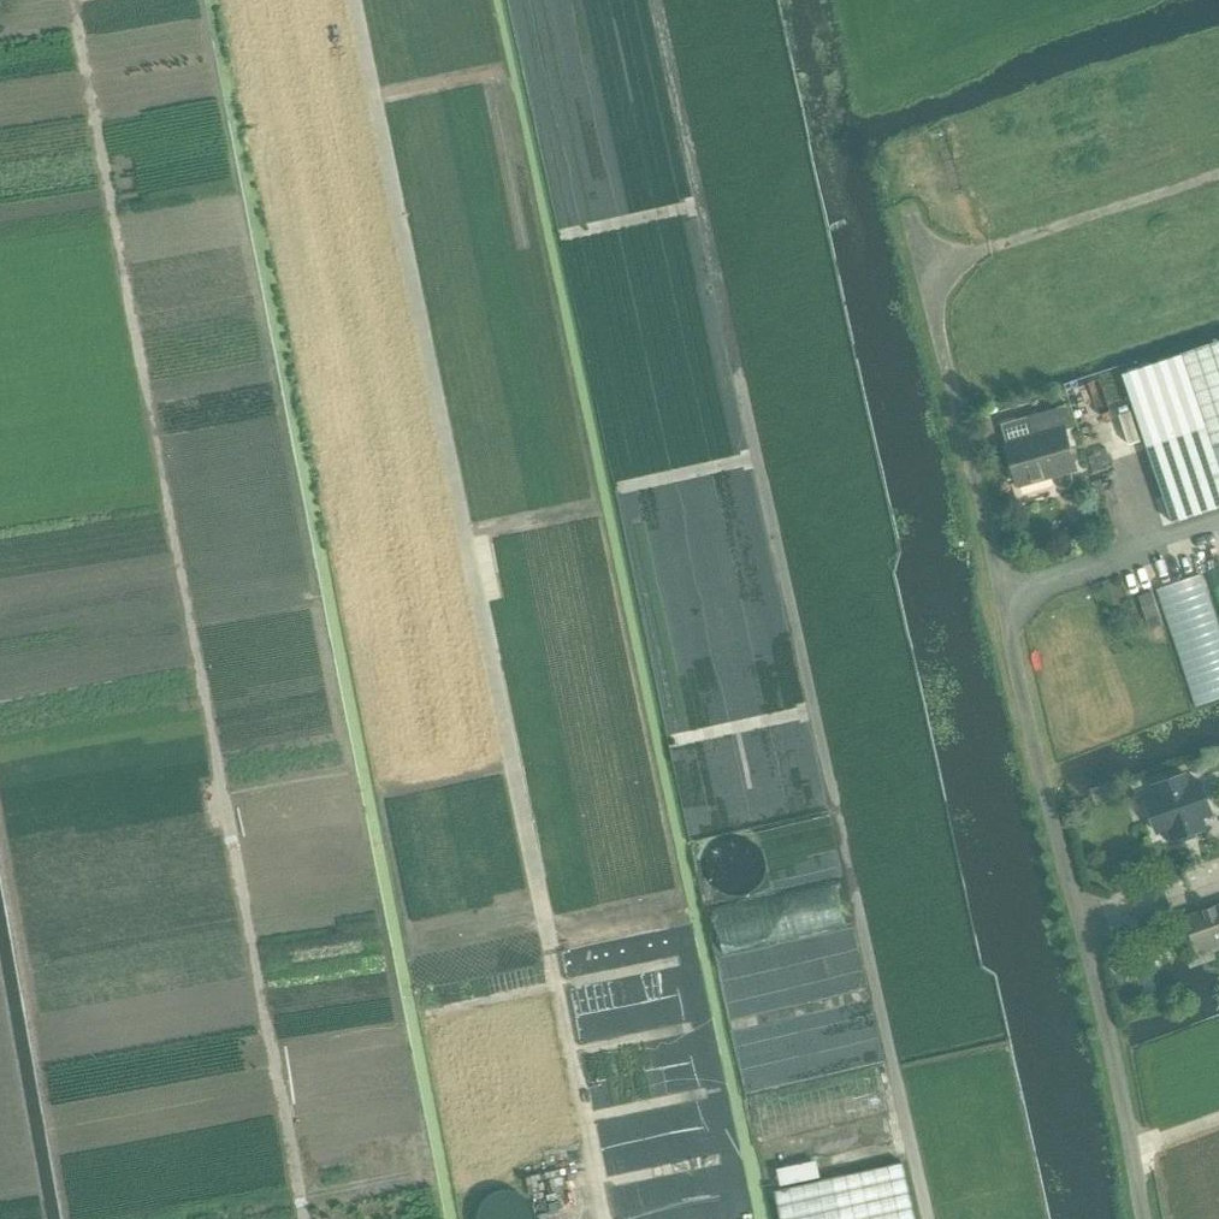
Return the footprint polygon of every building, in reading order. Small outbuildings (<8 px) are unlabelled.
[(1123,373),(1147,445),(1173,523),(1218,507),(1218,341),(1183,353),(1123,373)] [(1027,415),(1034,436),(1007,444),(1013,464),(1011,469),(1013,477),(1017,479),(1019,485),(1053,476),(1054,480),(1056,484),(1061,486),(1065,486),(1069,484),(1072,479),(1072,475),(1071,471),(1077,468),(1065,428),(1073,426),(1066,404),(1027,415)] [(1150,630),(1163,626),(1152,592),(1139,596),(1150,630)] [(1186,774),(1152,786),(1156,798),(1146,801),(1157,833),(1168,829),(1172,840),(1206,828),(1202,817),(1212,813),(1201,782),(1191,785),(1186,774)] [(1218,942),(1218,904),(1186,915),(1198,949),(1218,942)] [(901,1161),(773,1189),(780,1218),(913,1218),(901,1161)]
